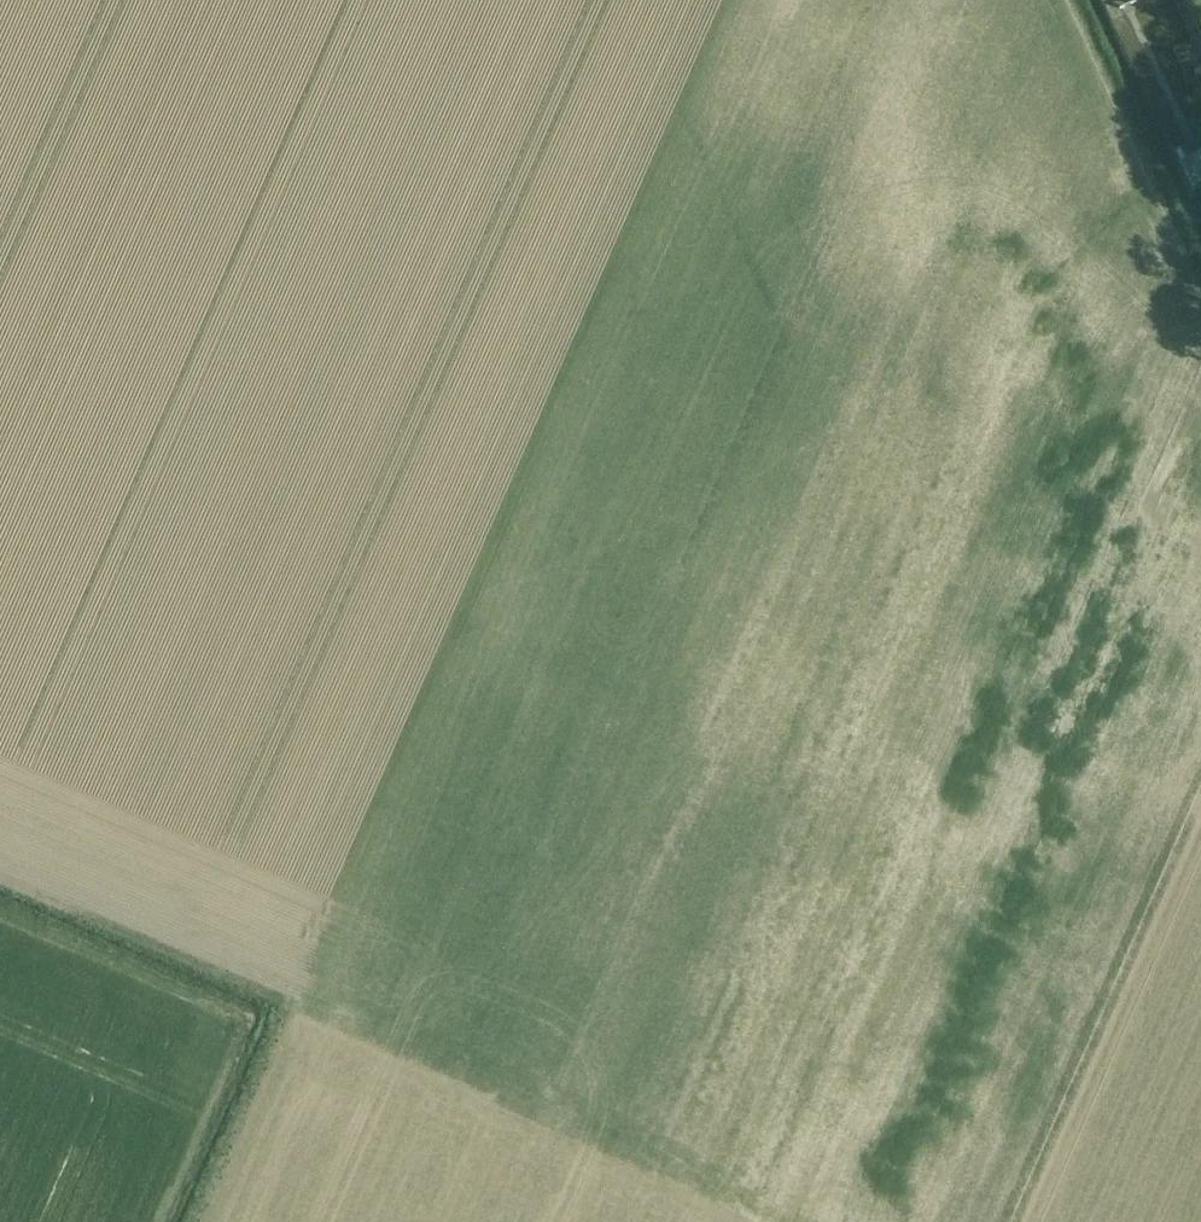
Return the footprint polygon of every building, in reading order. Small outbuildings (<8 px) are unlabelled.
[(1189,155),(1200,180),(1200,149),(1189,155)]
